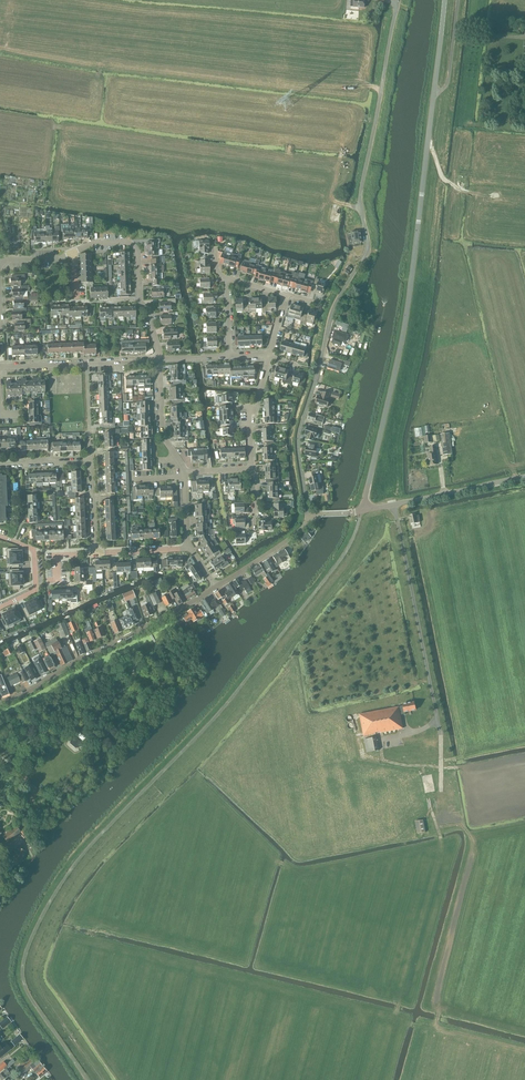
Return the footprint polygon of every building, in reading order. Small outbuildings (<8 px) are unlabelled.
[(69,229),(69,226),(69,224),(61,225),(61,234),(63,234),(63,240),(69,240),(69,229)] [(81,229),(81,239),(87,239),(87,237),(91,237),(91,225),(84,226),(84,229),(81,229)] [(41,243),(40,233),(37,233),(36,229),(36,227),(34,227),(34,229),(32,230),(31,241),(34,241),(34,243),(41,243)] [(361,230),(352,231),(354,243),(363,241),(361,230)] [(145,250),(159,249),(158,243),(160,243),(160,239),(151,239),(151,243),(146,243),(146,244),(145,244),(145,250)] [(209,240),(199,241),(194,241),(194,246),(199,246),(199,250),(200,250),(200,254),(208,253),(208,250),(209,250),(209,240)] [(159,249),(145,250),(145,255),(146,255),(146,256),(152,256),(152,260),(161,259),(160,255),(159,255),(159,249)] [(229,266),(233,254),(225,252),(224,253),(218,251),(218,259),(224,260),(223,265),(229,266)] [(239,267),(241,260),(242,254),(238,253),(237,255),(233,253),(233,254),(229,266),(235,268),(236,266),(239,267)] [(161,259),(152,260),(152,266),(149,266),(149,267),(148,267),(148,273),(159,272),(159,263),(161,263),(161,259)] [(209,264),(209,260),(200,260),(201,264),(200,264),(200,273),(210,273),(209,264)] [(247,274),(250,262),(244,260),(244,261),(241,260),(239,267),(242,268),(241,272),(247,274)] [(250,262),(247,274),(253,275),(254,271),(257,272),(259,265),(260,261),(257,260),(256,263),(250,262)] [(264,281),(268,269),(262,267),(262,266),(259,265),(257,272),(257,274),(260,275),(259,279),(264,281)] [(268,269),(264,281),(270,283),(272,278),(275,279),(278,269),(274,268),(274,270),(268,269)] [(278,269),(275,279),(278,280),(277,284),(283,286),(286,274),(280,272),(281,270),(278,269)] [(159,272),(148,273),(148,279),(150,279),(149,280),(153,280),(153,286),(158,286),(162,286),(161,282),(160,282),(159,272)] [(293,284),(295,278),(296,273),(293,272),(292,275),(286,274),(283,286),(289,288),(290,283),(293,284)] [(299,277),(299,274),(296,273),(295,278),(293,284),(296,285),(295,290),(301,291),(305,278),(299,277)] [(13,286),(20,286),(20,280),(24,280),(24,274),(11,275),(11,279),(10,279),(10,286),(13,286)] [(91,276),(81,276),(81,283),(84,283),(84,285),(89,284),(88,283),(91,283),(93,283),(92,281),(91,281),(91,276)] [(305,278),(301,291),(307,293),(308,289),(312,289),(314,281),(305,278)] [(200,289),(211,288),(210,283),(214,283),(214,279),(200,279),(200,289)] [(323,295),(325,289),(324,289),(325,284),(319,282),(319,280),(316,279),(314,285),(317,286),(315,293),(323,295)] [(20,286),(13,286),(13,289),(11,289),(12,297),(14,297),(22,297),(21,292),(29,291),(29,285),(20,286)] [(162,286),(158,286),(158,289),(152,289),(152,297),(164,297),(164,292),(167,292),(167,288),(170,288),(170,285),(162,286)] [(93,289),(93,287),(90,287),(91,299),(108,298),(108,288),(93,289)] [(131,295),(131,289),(120,289),(121,297),(129,297),(129,295),(131,295)] [(210,294),(210,291),(203,291),(203,299),(201,299),(201,304),(214,303),(214,298),(217,298),(217,294),(210,294)] [(22,297),(14,297),(14,300),(13,301),(13,308),(23,308),(23,303),(28,302),(27,296),(22,297)] [(266,305),(266,312),(271,311),(272,310),(272,309),(276,308),(276,304),(277,304),(277,297),(269,298),(269,305),(266,305)] [(257,312),(256,309),(256,298),(250,298),(250,305),(247,305),(247,312),(251,312),(257,312)] [(262,298),(256,298),(256,309),(262,309),(263,314),(266,314),(266,312),(266,305),(262,305),(262,298)] [(167,311),(167,310),(171,310),(171,304),(176,304),(176,299),(168,299),(168,302),(160,302),(160,310),(164,310),(164,312),(167,311)] [(247,312),(247,305),(244,306),(243,299),(235,299),(235,305),(237,305),(237,312),(244,311),(244,313),(247,312)] [(294,319),(298,306),(292,304),(290,311),(287,310),(285,316),(294,319)] [(214,308),(214,306),(207,306),(207,309),(206,309),(206,313),(204,313),(204,318),(216,318),(216,313),(220,313),(220,308),(214,308)] [(304,322),(305,315),(302,314),(304,307),(298,306),(294,319),(298,320),(299,317),(301,317),(300,321),(304,322)] [(81,307),(81,317),(87,317),(91,317),(90,309),(87,309),(87,307),(81,307)] [(23,308),(13,308),(12,308),(12,312),(11,312),(12,321),(15,320),(22,320),(21,314),(26,314),(26,308),(23,308)] [(305,315),(304,322),(303,325),(306,326),(307,323),(313,325),(315,317),(317,317),(318,311),(310,309),(309,316),(305,315)] [(357,314),(339,309),(337,316),(355,321),(357,314)] [(161,325),(171,324),(171,316),(175,316),(177,316),(177,313),(175,313),(175,312),(168,313),(168,315),(160,316),(161,325)] [(30,319),(22,320),(15,320),(15,323),(14,323),(14,332),(16,331),(16,333),(21,333),(21,331),(24,331),(24,325),(30,325),(30,319)] [(336,321),(335,325),(343,327),(342,331),(347,332),(349,325),(336,321)] [(207,333),(217,333),(217,327),(220,327),(220,323),(206,323),(207,333)] [(163,339),(171,339),(171,336),(177,336),(177,329),(163,329),(163,339)] [(333,337),(332,343),(342,346),(343,341),(344,341),(346,342),(349,335),(335,331),(333,337)] [(353,331),(353,334),(358,335),(362,336),(360,342),(362,343),(365,334),(359,332),(353,331)] [(207,342),(204,343),(204,347),(207,347),(207,348),(218,347),(217,342),(221,342),(221,337),(207,338),(207,342)] [(128,353),(128,344),(127,341),(122,341),(122,342),(118,342),(118,352),(122,351),(122,354),(128,353)] [(139,342),(140,353),(146,353),(146,351),(149,350),(149,341),(139,342)] [(286,352),(289,343),(283,341),(280,351),(286,352)] [(167,352),(175,352),(175,349),(180,349),(179,342),(167,342),(167,352)] [(292,354),(295,345),(289,343),(286,352),(292,354)] [(54,354),(54,344),(48,344),(43,345),(43,352),(48,352),(48,354),(54,354)] [(295,345),(292,354),(298,356),(300,346),(295,345)] [(300,346),(298,356),(304,357),(304,356),(305,352),(306,348),(300,346)] [(330,360),(327,368),(340,372),(342,364),(342,363),(330,360)] [(171,375),(185,374),(186,374),(185,365),(172,365),(173,369),(171,369),(171,375)] [(212,375),(212,365),(206,366),(206,369),(203,369),(203,379),(206,378),(206,375),(212,375)] [(280,379),(283,368),(277,366),(275,373),(272,372),(270,379),(274,380),(275,377),(280,379)] [(283,368),(280,379),(283,379),(282,380),(282,382),(283,383),(284,384),(285,384),(285,383),(289,384),(291,377),(287,376),(289,370),(283,368)] [(291,377),(289,384),(292,385),(293,382),(299,384),(301,379),(302,380),(303,374),(295,371),(294,378),(291,377)] [(107,376),(110,376),(109,374),(100,374),(100,376),(98,376),(98,382),(107,382),(107,376)] [(173,384),(179,384),(185,384),(185,374),(171,375),(171,381),(173,381),(173,384)] [(150,376),(144,376),(144,385),(147,385),(147,388),(151,388),(150,385),(150,384),(152,384),(152,379),(150,379),(150,376)] [(41,381),(41,378),(32,378),(32,381),(26,381),(26,379),(21,379),(21,381),(16,382),(16,384),(11,384),(11,382),(6,382),(6,396),(22,395),(22,393),(45,392),(44,380),(41,381)] [(179,384),(173,384),(171,384),(171,388),(170,388),(170,394),(181,394),(181,387),(179,387),(179,384)] [(328,399),(330,394),(323,392),(322,397),(318,396),(316,404),(319,405),(319,406),(320,407),(322,408),(323,407),(323,406),(327,407),(328,406),(330,405),(331,403),(329,401),(330,399),(328,399)] [(172,404),(178,403),(184,403),(184,400),(184,393),(181,394),(170,394),(170,400),(172,400),(172,404)] [(219,407),(226,406),(226,403),(233,403),(233,395),(226,395),(226,396),(222,396),(222,400),(219,400),(219,403),(219,407)] [(40,401),(30,402),(30,404),(28,404),(28,411),(38,410),(40,410),(40,401)] [(179,407),(178,403),(172,404),(172,407),(170,407),(171,413),(182,413),(181,406),(179,407)] [(219,407),(220,416),(233,416),(233,409),(226,410),(226,406),(219,407)] [(184,412),(182,413),(171,413),(171,419),(172,423),(181,422),(181,419),(184,419),(184,412)] [(317,416),(310,413),(308,419),(314,422),(314,423),(322,425),(325,417),(317,414),(317,416)] [(35,423),(36,425),(40,425),(40,420),(38,420),(38,416),(29,417),(29,423),(35,423)] [(233,416),(220,416),(220,422),(220,425),(227,425),(227,422),(234,422),(233,416)] [(188,422),(181,422),(172,423),(173,427),(174,432),(188,431),(188,426),(188,422)] [(227,425),(220,425),(220,436),(223,436),(228,436),(228,437),(234,437),(234,428),(227,429),(227,425)] [(262,435),(272,435),(272,429),(274,429),(273,425),(266,425),(267,429),(262,429),(262,435)] [(306,435),(305,440),(314,441),(315,438),(316,438),(317,438),(319,437),(320,435),(319,433),(317,433),(318,430),(308,426),(305,435),(306,435)] [(104,434),(104,441),(116,440),(116,433),(119,433),(119,429),(111,429),(111,433),(104,434)] [(188,431),(174,432),(174,438),(175,438),(176,442),(188,441),(188,437),(188,431)] [(444,455),(452,454),(453,454),(450,433),(441,434),(444,455)] [(8,439),(8,448),(15,448),(15,446),(17,445),(17,436),(11,437),(11,435),(8,435),(8,439)] [(47,438),(40,438),(41,450),(48,449),(48,447),(53,447),(53,443),(53,441),(50,441),(50,435),(47,435),(47,438)] [(267,445),(274,444),(274,441),(272,441),(272,435),(262,435),(263,441),(267,441),(267,445)] [(425,443),(433,442),(432,435),(427,436),(424,436),(425,443)] [(320,449),(321,444),(313,443),(308,442),(307,446),(305,455),(312,456),(311,459),(312,460),(316,461),(318,460),(318,458),(317,456),(316,456),(317,448),(320,449)] [(263,454),(273,454),(273,448),(274,448),(274,444),(267,445),(267,448),(263,448),(263,454)] [(429,465),(438,464),(435,446),(430,447),(431,453),(427,454),(429,465)] [(198,463),(197,452),(194,452),(194,449),(188,449),(188,456),(191,456),(192,463),(198,463)] [(197,449),(197,452),(198,463),(204,462),(204,459),(207,459),(207,456),(207,449),(197,449)] [(273,454),(263,454),(263,460),(268,460),(268,464),(275,463),(275,460),(273,460),(273,454)] [(266,473),(276,473),(278,473),(278,467),(278,463),(275,463),(268,464),(266,464),(266,473)] [(310,480),(309,481),(309,484),(311,485),(319,483),(322,482),(320,474),(320,471),(319,471),(318,468),(313,470),(314,472),(312,472),(313,477),(310,478),(310,480)] [(59,473),(49,474),(49,478),(49,483),(59,482),(59,480),(59,478),(59,477),(59,473)] [(278,482),(279,482),(278,473),(276,473),(266,473),(266,479),(271,479),(271,483),(273,482),(278,482)] [(25,476),(26,488),(29,488),(29,484),(36,484),(35,474),(29,475),(29,476),(25,476)] [(228,482),(225,482),(225,493),(229,493),(229,490),(234,490),(234,479),(228,479),(228,482)] [(240,479),(234,479),(234,490),(240,490),(241,492),(244,492),(244,485),(241,485),(240,479)] [(203,491),(202,480),(196,480),(196,481),(192,482),(192,491),(192,492),(197,492),(197,491),(203,491)] [(209,481),(209,480),(202,480),(203,491),(209,491),(209,488),(212,488),(212,481),(209,481)] [(268,492),(278,492),(278,486),(280,486),(280,482),(279,482),(278,482),(273,482),(273,486),(268,486),(268,492)] [(319,483),(311,485),(312,492),(316,491),(317,495),(324,494),(324,491),(322,482),(319,483)] [(136,487),(133,487),(133,492),(131,492),(131,500),(133,500),(137,500),(137,497),(143,496),(142,485),(136,485),(136,487)] [(142,485),(143,496),(149,496),(149,499),(152,499),(152,496),(153,496),(153,486),(148,486),(148,485),(142,485)] [(81,486),(72,486),(72,493),(69,493),(69,496),(76,496),(76,493),(81,492),(81,486)] [(166,498),(166,486),(160,487),(160,488),(155,488),(156,496),(160,496),(160,498),(166,498)] [(166,486),(166,498),(172,497),(172,502),(178,502),(177,487),(172,488),(172,486),(166,486)] [(278,492),(268,492),(269,498),(273,498),(273,502),(280,501),(280,498),(278,498),(278,492)] [(75,506),(84,506),(84,498),(76,499),(76,496),(69,496),(69,499),(73,499),(73,506),(75,506)] [(105,501),(105,507),(114,507),(113,501),(119,501),(119,497),(113,497),(113,500),(105,501)] [(195,511),(209,510),(209,504),(209,505),(209,501),(202,501),(202,505),(195,505),(195,511)] [(245,508),(244,503),(234,504),(234,513),(248,513),(248,508),(245,508)] [(275,508),(275,517),(284,517),(284,516),(288,516),(287,512),(284,512),(284,507),(283,504),(275,504),(275,508)] [(209,510),(195,511),(195,517),(202,517),(202,520),(209,520),(209,516),(210,516),(209,510)] [(137,517),(137,514),(137,511),(131,511),(132,515),(126,515),(127,521),(130,521),(130,517),(137,517)] [(416,515),(416,514),(410,515),(411,524),(418,523),(421,522),(419,514),(416,515)] [(177,522),(177,519),(168,519),(168,523),(171,523),(172,531),(171,531),(169,537),(172,537),(180,537),(179,532),(180,532),(179,522),(177,522)] [(245,524),(245,519),(233,519),(233,524),(235,524),(235,529),(249,528),(249,523),(245,524)] [(209,520),(202,520),(203,524),(196,524),(196,530),(210,529),(210,524),(209,524),(209,520)] [(268,522),(268,521),(259,521),(259,531),(269,530),(272,530),(272,522),(268,522)] [(129,540),(139,539),(138,524),(135,524),(135,530),(131,531),(131,534),(129,534),(129,540)] [(317,531),(313,525),(299,536),(302,539),(309,535),(310,536),(317,531)] [(205,541),(210,538),(210,529),(196,530),(196,536),(203,536),(203,539),(204,539),(205,541)] [(36,542),(43,541),(43,532),(37,533),(37,530),(32,531),(32,538),(36,538),(36,542)] [(236,544),(246,543),(246,538),(249,538),(249,534),(235,534),(236,544)] [(204,553),(214,547),(216,545),(213,540),(213,538),(210,538),(205,541),(201,543),(203,546),(201,547),(204,553)] [(214,547),(204,553),(208,558),(213,554),(215,557),(221,553),(219,550),(217,552),(214,547)] [(6,549),(7,558),(10,558),(22,558),(22,552),(18,552),(18,548),(6,549)] [(281,551),(272,557),(276,563),(274,564),(276,568),(279,566),(290,559),(284,549),(281,551)] [(221,567),(223,568),(225,566),(226,564),(221,556),(211,563),(216,571),(221,567)] [(167,560),(162,560),(162,561),(162,568),(167,568),(167,566),(175,565),(175,566),(182,568),(182,565),(182,557),(177,557),(167,558),(167,560)] [(22,564),(22,558),(10,558),(10,564),(11,568),(12,568),(18,567),(17,564),(22,564)] [(195,564),(191,558),(187,564),(188,565),(185,567),(187,570),(189,569),(193,575),(192,576),(194,582),(196,581),(203,577),(200,573),(201,573),(195,564)] [(279,574),(274,566),(270,558),(262,562),(264,565),(263,565),(266,571),(269,569),(270,570),(272,569),(273,570),(272,572),(275,577),(276,576),(277,576),(279,574)] [(143,559),(143,568),(150,568),(154,568),(154,572),(157,572),(157,568),(157,561),(150,561),(150,559),(143,559)] [(103,571),(102,561),(95,562),(95,568),(88,568),(89,575),(92,575),(93,581),(85,582),(86,585),(93,585),(93,582),(96,582),(95,571),(103,571)] [(123,564),(123,573),(130,573),(130,579),(137,579),(137,572),(130,572),(130,564),(123,564)] [(256,576),(264,571),(259,564),(251,569),(256,576)] [(10,573),(9,573),(9,580),(23,579),(23,578),(22,573),(19,573),(19,570),(10,570),(10,573)] [(267,576),(272,584),(275,582),(269,573),(266,575),(267,576)] [(272,584),(267,576),(264,579),(266,583),(265,584),(267,587),(272,584)] [(157,588),(164,585),(161,578),(154,581),(157,588)] [(236,589),(238,592),(244,588),(247,594),(252,591),(245,581),(241,583),(238,578),(232,582),(236,588),(236,589)] [(23,579),(9,580),(9,586),(13,585),(13,590),(20,590),(20,585),(23,585),(23,579)] [(238,592),(236,589),(232,582),(225,586),(228,590),(223,593),(227,600),(232,597),(233,598),(239,594),(238,592)] [(188,600),(196,595),(195,594),(197,592),(193,584),(182,591),(184,595),(188,600)] [(76,590),(65,590),(66,599),(72,599),(73,601),(76,600),(76,590)] [(173,594),(172,592),(169,594),(172,602),(176,600),(179,605),(185,602),(179,591),(173,594)] [(220,592),(219,591),(214,594),(218,600),(225,596),(221,591),(220,592)] [(137,599),(133,593),(123,598),(127,604),(137,599)] [(154,606),(160,603),(155,593),(149,595),(154,606)] [(144,596),(146,599),(148,604),(141,607),(146,617),(153,614),(152,612),(155,610),(149,597),(148,594),(144,596)] [(161,597),(162,598),(166,607),(172,604),(168,595),(165,597),(164,595),(161,597)] [(34,599),(30,601),(35,612),(41,609),(44,607),(42,602),(41,600),(38,602),(36,598),(34,599)] [(210,602),(208,598),(200,603),(203,606),(202,607),(204,610),(205,609),(207,613),(209,612),(209,613),(213,610),(215,609),(214,608),(220,605),(216,599),(210,602)] [(26,607),(22,609),(27,618),(36,614),(35,612),(30,601),(26,603),(24,604),(26,607)] [(129,617),(119,621),(123,630),(136,624),(135,622),(139,620),(134,608),(130,610),(126,611),(129,617)] [(188,613),(182,617),(186,623),(190,621),(192,620),(193,623),(200,618),(204,616),(201,610),(197,613),(194,608),(187,612),(188,613)] [(12,610),(8,612),(13,623),(14,625),(20,622),(19,619),(22,618),(19,611),(16,612),(14,609),(12,610)] [(4,618),(1,619),(4,627),(7,625),(13,623),(8,612),(4,614),(2,615),(4,618)] [(115,634),(121,632),(117,620),(111,623),(115,634)] [(77,631),(73,621),(69,623),(65,624),(64,622),(57,625),(62,638),(69,635),(68,632),(72,630),(73,632),(77,631)] [(88,628),(84,629),(86,633),(89,642),(96,640),(92,630),(89,621),(85,622),(88,628)] [(105,636),(101,627),(95,630),(95,629),(93,629),(93,631),(94,631),(97,639),(105,636)] [(49,671),(55,668),(40,638),(34,641),(43,659),(49,671)] [(46,649),(47,648),(51,657),(56,655),(62,666),(73,660),(66,646),(62,648),(58,642),(56,638),(44,644),(46,649)] [(87,638),(82,640),(84,644),(87,653),(92,651),(88,643),(87,638)] [(80,656),(86,654),(81,641),(75,643),(80,656)] [(17,659),(9,645),(5,647),(10,655),(12,654),(15,660),(17,659)] [(21,654),(25,652),(21,645),(17,647),(21,654)] [(41,675),(48,671),(41,658),(33,662),(41,675)] [(38,677),(31,664),(24,668),(31,681),(38,677)] [(19,674),(17,675),(16,673),(7,678),(11,686),(20,681),(20,680),(22,679),(24,683),(28,680),(23,672),(19,674)] [(10,694),(3,674),(0,675),(0,687),(0,695),(1,698),(10,694)] [(381,733),(403,728),(401,715),(406,714),(405,712),(416,710),(415,702),(403,704),(403,706),(359,714),(364,736),(376,734),(375,733),(381,732),(381,733)] [(367,753),(379,750),(377,737),(364,739),(367,753)] [(418,834),(426,832),(424,820),(416,821),(418,834)] [(21,832),(16,826),(3,836),(8,843),(21,832)] [(21,832),(29,843),(32,841),(24,830),(21,832)] [(18,866),(25,851),(23,850),(24,848),(20,846),(17,853),(14,851),(13,854),(15,856),(11,863),(18,866)] [(0,1023),(0,1026),(2,1029),(11,1022),(7,1017),(0,1023)] [(20,1035),(11,1042),(15,1046),(23,1039),(20,1035)] [(1,1048),(0,1047),(0,1054),(2,1056),(10,1049),(6,1044),(1,1048)] [(31,1061),(28,1057),(19,1063),(22,1067),(16,1071),(20,1077),(32,1068),(35,1074),(45,1066),(42,1061),(40,1063),(36,1057),(31,1061)] [(13,1059),(6,1064),(8,1067),(10,1066),(15,1062),(13,1059)] [(6,1064),(4,1062),(0,1064),(0,1072),(4,1069),(5,1070),(8,1067),(6,1064)] [(47,1072),(43,1067),(36,1074),(39,1079),(47,1072)] [(6,1069),(0,1074),(0,1079),(2,1079),(10,1074),(6,1069)]
